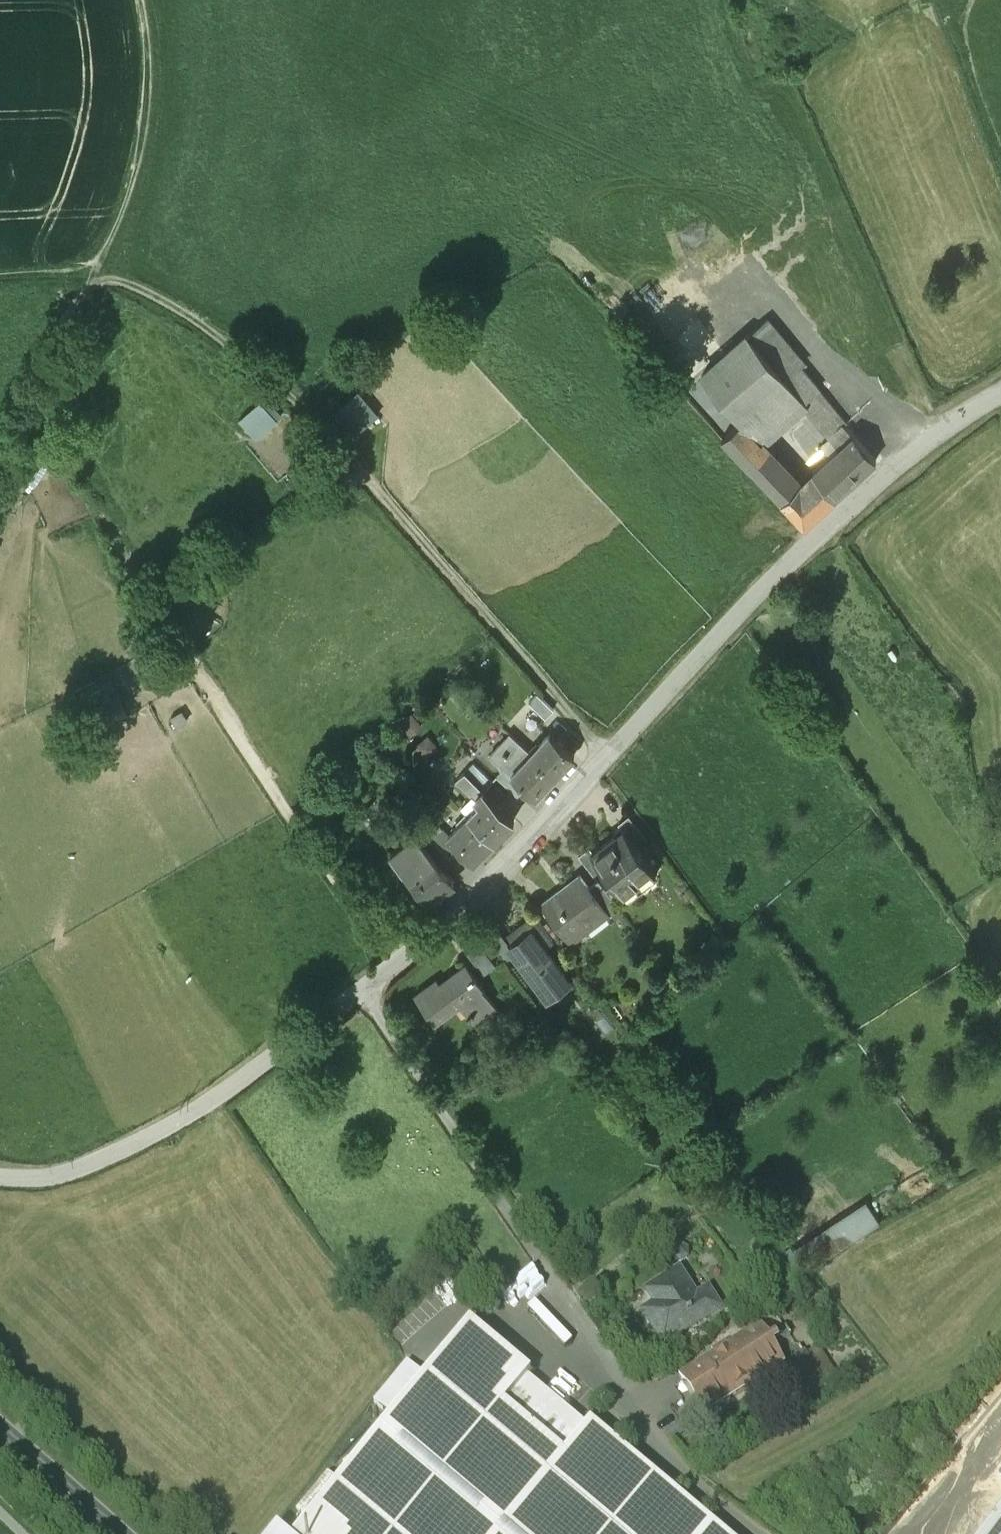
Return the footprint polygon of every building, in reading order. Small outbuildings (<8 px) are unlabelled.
[(749,336),(788,381),(802,368),(805,366),(766,321),(749,336)] [(824,508),(801,483),(763,442),(804,406),(807,403),(788,381),(749,336),(747,334),(701,375),(740,421),(722,438),(805,526),(824,508)] [(831,437),(845,424),(847,422),(802,368),(788,381),(807,403),(804,406),(831,437)] [(831,456),(833,454),(854,480),(876,459),(845,424),(831,437),(821,445),(831,456)] [(854,480),(833,454),(831,456),(801,483),(824,508),(854,480)] [(545,718),(553,709),(537,693),(528,701),(545,718)] [(399,724),(411,737),(423,727),(412,713),(399,724)] [(506,767),(512,773),(531,753),(509,732),(490,753),(506,767)] [(550,732),(531,753),(555,775),(575,754),(550,732)] [(414,748),(425,760),(439,748),(428,735),(414,748)] [(555,775),(531,753),(512,773),(526,786),(536,795),(555,775)] [(465,772),(483,789),(492,781),(473,763),(465,772)] [(512,773),(506,767),(497,776),(517,795),(526,786),(512,773)] [(475,798),(483,789),(465,772),(461,776),(457,772),(453,776),(475,798)] [(468,814),(494,839),(496,840),(515,819),(483,789),(475,798),(480,802),(468,814)] [(419,839),(428,832),(406,804),(396,811),(415,835),(419,839)] [(494,839),(468,814),(449,835),(448,835),(458,845),(474,860),(494,839)] [(622,827),(623,826),(638,846),(648,839),(630,815),(619,823),(622,827)] [(458,845),(448,835),(449,835),(439,826),(430,835),(432,837),(447,852),(449,854),(458,845)] [(622,827),(623,828),(593,851),(592,850),(592,851),(604,868),(624,893),(643,878),(640,873),(651,864),(654,869),(655,868),(638,846),(623,826),(622,827)] [(419,839),(436,861),(447,852),(432,837),(430,835),(428,832),(419,839)] [(419,839),(415,835),(391,855),(428,902),(453,882),(436,861),(419,839)] [(595,875),(604,868),(592,851),(589,848),(580,855),(595,875)] [(578,875),(579,876),(566,886),(566,885),(541,904),(572,943),(610,914),(589,887),(579,874),(578,875)] [(598,879),(589,887),(610,914),(619,906),(598,879)] [(508,935),(514,943),(531,931),(543,946),(553,938),(535,915),(508,935)] [(510,946),(511,946),(499,930),(491,937),(507,959),(515,953),(510,946)] [(543,946),(531,931),(514,943),(511,946),(510,946),(515,953),(549,998),(570,982),(543,946)] [(479,943),(466,952),(482,974),(495,965),(479,943)] [(481,986),(467,966),(440,986),(437,982),(417,997),(435,1021),(462,1001),(470,1012),(466,1015),(467,1017),(476,1012),(481,1019),(495,1008),(480,987),(481,986)] [(795,1251),(809,1269),(883,1228),(867,1202),(795,1251)] [(696,1300),(679,1274),(650,1293),(659,1308),(643,1318),(660,1346),(718,1309),(707,1292),(696,1300)] [(470,1325),(297,1533),(722,1533),(591,1425),(588,1428),(529,1379),(531,1376),(470,1325)] [(779,1360),(759,1330),(683,1379),(689,1389),(701,1407),(702,1409),(779,1360)] [(819,1348),(805,1357),(826,1389),(839,1380),(819,1348)] [(804,1355),(788,1366),(809,1399),(826,1389),(805,1357),(804,1355)]
